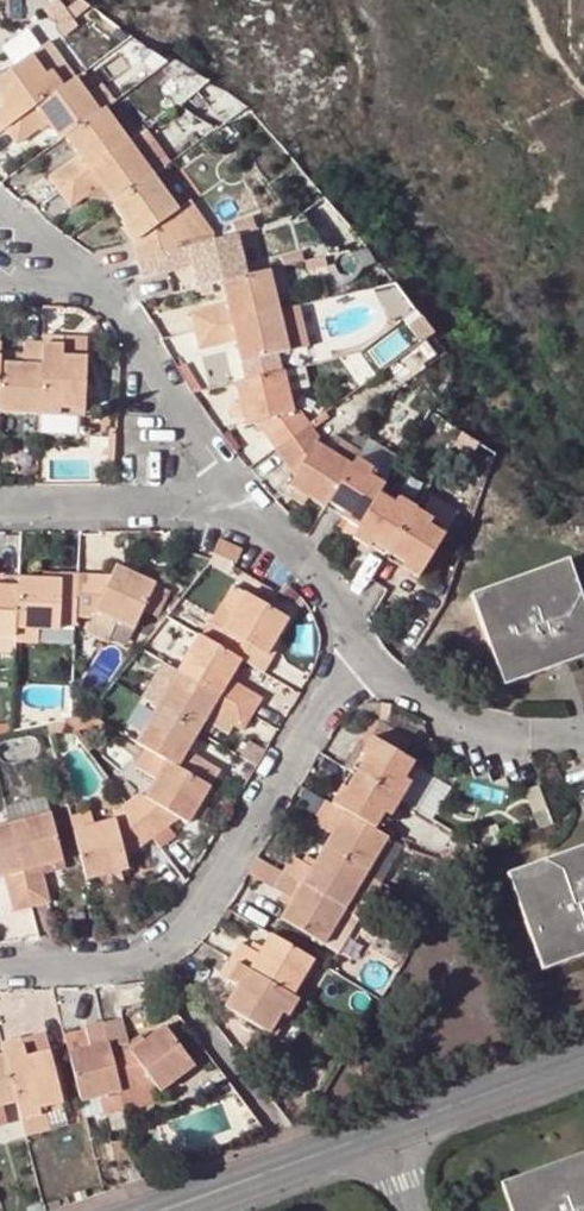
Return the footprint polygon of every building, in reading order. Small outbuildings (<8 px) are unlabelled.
[(88,11),(76,4),(60,16),(68,26),(88,11)] [(0,109),(0,134),(4,131),(79,78),(52,42),(9,72),(0,78),(0,98),(5,105),(0,109)] [(143,49),(132,58),(149,78),(167,65),(143,49)] [(64,140),(103,111),(89,92),(79,78),(4,131),(16,147),(46,125),(60,142),(64,140)] [(117,101),(104,82),(89,92),(103,111),(117,101)] [(59,195),(128,145),(103,111),(64,140),(78,159),(47,180),(59,195)] [(144,134),(128,145),(152,179),(168,168),(144,134)] [(72,211),(101,191),(113,207),(152,179),(128,145),(59,195),(72,211)] [(110,209),(125,229),(135,243),(131,246),(133,262),(152,258),(218,243),(189,204),(177,212),(152,179),(113,207),(110,209)] [(131,246),(135,243),(125,229),(120,232),(131,246)] [(254,238),(237,242),(242,263),(259,258),(254,238)] [(221,285),(247,279),(242,263),(237,242),(236,239),(218,243),(152,258),(157,277),(194,268),(200,290),(221,285)] [(227,308),(189,318),(194,334),(276,314),(267,274),(247,279),(221,285),(227,308)] [(276,314),(194,334),(199,351),(235,342),(241,366),(286,355),(276,314)] [(61,359),(61,337),(42,336),(42,345),(39,418),(57,420),(58,410),(83,412),(85,359),(61,359)] [(61,337),(61,359),(85,359),(86,338),(61,337)] [(22,345),(22,353),(21,367),(14,366),(0,366),(0,417),(39,418),(42,345),(22,345)] [(381,362),(369,350),(360,356),(373,369),(381,362)] [(304,370),(290,373),(293,390),(307,387),(304,370)] [(297,412),(293,390),(290,373),(242,384),(247,402),(251,416),(254,423),(261,421),(297,412)] [(237,420),(251,416),(247,402),(233,406),(237,420)] [(83,412),(58,410),(57,420),(83,422),(83,412)] [(297,412),(261,421),(279,448),(316,422),(307,410),(297,412)] [(279,448),(297,474),(320,439),(323,433),(316,422),(279,448)] [(107,429),(106,456),(115,457),(116,429),(107,429)] [(363,449),(359,456),(377,467),(390,448),(371,436),(363,449)] [(345,438),(337,450),(355,462),(359,456),(363,449),(345,438)] [(298,486),(308,492),(328,506),(331,501),(355,462),(337,450),(320,439),(297,474),(292,481),(298,486)] [(388,483),(373,474),(377,467),(359,456),(355,462),(331,501),(347,511),(345,517),(353,522),(347,533),(355,537),(381,494),(386,487),(388,483)] [(392,477),(377,467),(373,474),(388,483),(392,477)] [(301,503),(308,492),(298,486),(291,498),(301,503)] [(381,494),(398,504),(402,498),(386,487),(381,494)] [(418,509),(402,498),(398,504),(381,494),(355,537),(378,552),(381,547),(391,552),(418,509)] [(431,526),(435,520),(418,509),(391,552),(407,562),(404,568),(422,579),(447,537),(431,526)] [(451,530),(435,520),(431,526),(447,537),(451,530)] [(212,561),(232,572),(242,551),(223,541),(212,561)] [(126,559),(121,569),(134,576),(139,566),(126,559)] [(509,669),(514,684),(580,660),(575,644),(583,641),(583,624),(562,563),(481,592),(486,606),(470,612),(493,675),(509,669)] [(133,631),(153,585),(134,576),(121,569),(114,566),(110,577),(78,576),(76,619),(89,619),(92,613),(133,631)] [(18,588),(16,633),(39,633),(58,633),(58,628),(76,628),(76,619),(78,576),(58,575),(57,583),(41,582),(19,581),(18,588)] [(41,582),(57,583),(58,575),(41,575),(41,582)] [(18,588),(2,587),(0,587),(0,639),(16,639),(16,633),(18,588)] [(224,607),(234,613),(245,595),(235,589),(224,607)] [(465,598),(470,612),(486,606),(481,592),(465,598)] [(265,675),(273,660),(267,657),(276,642),(288,622),(245,595),(234,613),(224,633),(229,635),(221,649),(241,661),(265,675)] [(16,646),(39,646),(39,633),(16,633),(16,639),(16,646)] [(229,683),(235,672),(241,661),(221,649),(200,637),(179,674),(252,716),(260,701),(242,690),(229,683)] [(575,644),(580,660),(583,659),(583,641),(575,644)] [(276,642),(267,657),(273,660),(282,646),(276,642)] [(514,684),(509,669),(493,675),(498,690),(514,684)] [(244,676),(235,672),(229,683),(242,690),(245,684),(241,682),(244,676)] [(158,710),(199,734),(203,726),(210,715),(232,729),(242,734),(252,716),(179,674),(158,710)] [(219,774),(187,756),(199,734),(158,710),(137,745),(152,754),(165,761),(211,788),(219,774)] [(226,739),(232,729),(210,715),(203,726),(226,739)] [(63,723),(46,726),(49,737),(70,733),(63,723)] [(362,760),(367,763),(359,777),(404,805),(416,785),(409,781),(417,768),(373,742),(362,760)] [(141,773),(152,781),(165,761),(152,754),(141,773)] [(178,821),(190,827),(192,822),(199,809),(211,788),(165,761),(152,781),(142,800),(136,799),(127,806),(153,840),(178,821)] [(333,808),(377,833),(387,817),(394,821),(404,805),(359,777),(348,795),(343,791),(333,808)] [(10,828),(52,818),(48,801),(6,811),(10,828)] [(327,804),(317,821),(327,827),(338,834),(334,840),(326,852),(369,877),(391,840),(377,833),(333,808),(327,804)] [(74,834),(87,883),(107,878),(122,873),(128,872),(125,861),(153,840),(127,806),(111,818),(112,825),(94,830),(74,834)] [(208,814),(199,809),(192,822),(202,826),(208,814)] [(74,834),(94,830),(90,816),(71,822),(74,834)] [(64,865),(52,818),(10,828),(31,910),(49,905),(40,870),(64,865)] [(338,834),(327,827),(323,834),(334,840),(338,834)] [(10,828),(0,831),(0,882),(5,880),(13,914),(31,910),(10,828)] [(408,847),(391,840),(369,877),(385,887),(408,847)] [(532,959),(546,955),(551,969),(583,958),(583,862),(579,849),(503,877),(532,959)] [(314,873),(303,867),(294,861),(286,876),(347,913),(369,877),(326,852),(318,867),(314,873)] [(307,860),(303,867),(314,873),(318,867),(307,860)] [(125,885),(122,873),(107,878),(110,889),(125,885)] [(286,876),(275,893),(284,899),(295,906),(290,912),(283,925),(325,951),(347,913),(286,876)] [(290,912),(295,906),(284,899),(280,906),(290,912)] [(296,999),(305,984),(317,964),(275,939),(265,955),(261,961),(252,956),(241,949),(233,962),(296,999)] [(257,949),(252,956),(261,961),(265,955),(257,949)] [(551,969),(546,955),(532,959),(538,974),(551,969)] [(284,1019),(291,1023),(303,1004),(296,999),(233,962),(223,980),(240,991),(225,1013),(271,1040),(284,1019)] [(321,992),(305,984),(296,999),(303,1004),(312,1009),(321,992)] [(104,1025),(111,1052),(127,1048),(131,1046),(123,1017),(103,1023),(104,1025)] [(278,1045),(291,1023),(284,1019),(271,1040),(278,1045)] [(104,1025),(85,1030),(90,1051),(69,1057),(81,1104),(98,1100),(122,1093),(111,1052),(104,1025)] [(130,1053),(127,1048),(111,1052),(122,1093),(153,1084),(159,1093),(193,1067),(164,1028),(144,1042),(130,1053)] [(90,1051),(85,1030),(63,1036),(69,1057),(90,1051)] [(131,1046),(127,1048),(130,1053),(144,1042),(141,1039),(131,1046)] [(17,1107),(22,1125),(37,1121),(35,1113),(62,1106),(49,1056),(25,1063),(20,1044),(2,1049),(5,1061),(17,1107)] [(5,1061),(0,1062),(0,1112),(17,1107),(5,1061)] [(156,1095),(159,1093),(153,1084),(122,1093),(126,1109),(126,1112),(158,1102),(156,1095)] [(126,1109),(122,1093),(98,1100),(102,1114),(126,1109)] [(35,1113),(37,1121),(48,1118),(64,1114),(62,1106),(35,1113)] [(25,1138),(51,1131),(48,1118),(37,1121),(22,1125),(25,1138)] [(108,1156),(103,1136),(90,1139),(95,1160),(108,1156)] [(184,1153),(172,1155),(176,1169),(187,1166),(184,1153)] [(515,1183),(519,1198),(504,1202),(507,1210),(583,1210),(583,1158),(515,1183)] [(499,1189),(504,1202),(519,1198),(515,1183),(499,1189)]
